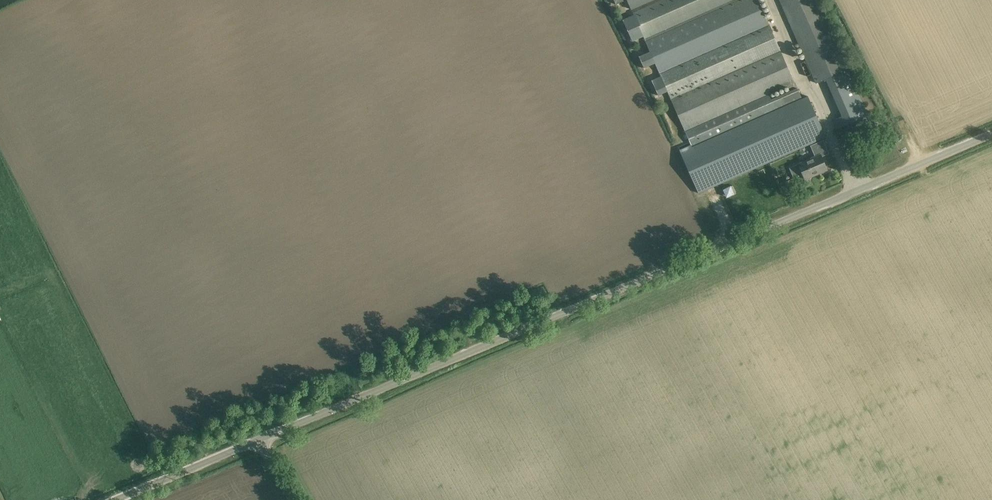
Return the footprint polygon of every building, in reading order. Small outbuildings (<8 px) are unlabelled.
[(692,148),(803,99),(797,88),(770,100),(767,94),(795,82),(758,0),(664,0),(633,14),(634,15),(623,19),(633,42),(644,37),(650,51),(639,57),(644,68),(655,63),(661,76),(652,80),(659,96),(668,91),(692,148)] [(631,10),(653,0),(627,0),(631,10)] [(817,83),(848,70),(817,0),(780,0),(817,83)] [(836,130),(846,126),(848,129),(858,124),(856,121),(868,116),(852,79),(830,89),(842,116),(833,120),(836,130)] [(692,148),(680,153),(699,194),(826,137),(808,96),(803,99),(692,148)] [(799,164),(789,168),(794,178),(803,174),(805,179),(827,170),(822,157),(829,154),(823,140),(811,146),(815,156),(798,164),(799,164)] [(723,190),(726,196),(733,192),(735,191),(733,186),(723,190)]
